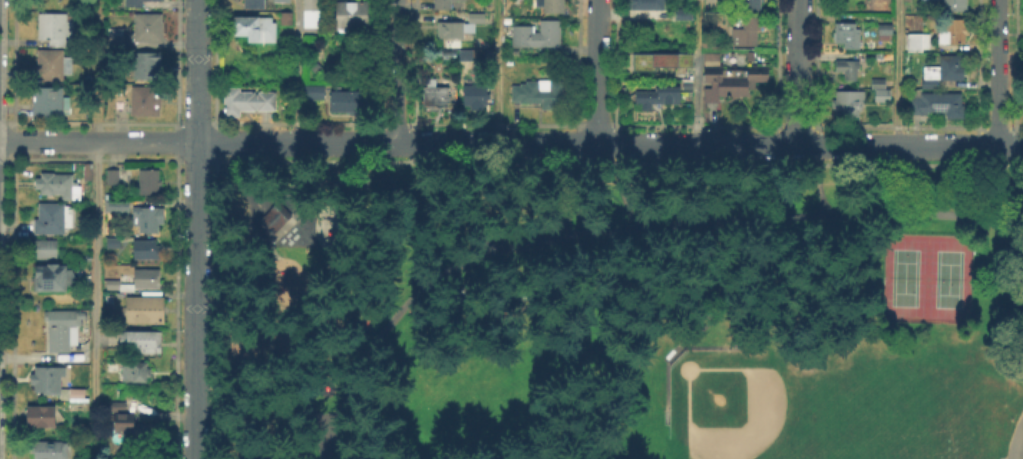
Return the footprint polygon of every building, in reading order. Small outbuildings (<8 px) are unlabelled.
[(124,8),(124,0),(161,0),(161,2),(142,2),(142,9),(124,8)] [(243,11),(243,0),(263,0),(263,11),(243,11)] [(303,30),(302,0),(319,0),(319,29),(303,30)] [(433,9),(433,0),(466,0),(466,2),(450,2),(450,9),(433,9)] [(535,8),(535,0),(564,0),(564,15),(543,15),(543,8),(535,8)] [(635,7),(635,0),(668,0),(667,8),(635,7)] [(742,14),(742,0),(761,0),(761,14),(742,14)] [(947,9),(947,0),(969,0),(969,9),(947,9)] [(366,31),(333,32),(332,5),(365,4),(366,31)] [(677,18),(677,8),(694,8),(694,18),(677,18)] [(486,11),(486,22),(468,22),(468,12),(486,11)] [(292,27),(279,27),(278,14),(292,13),(292,27)] [(73,15),(73,49),(47,51),(46,44),(37,44),(35,15),(73,15)] [(161,15),(161,23),(162,23),(162,45),(147,45),(147,44),(133,44),(133,15),(161,15)] [(263,16),(263,19),(270,19),(270,25),(274,25),(275,46),(263,45),(264,53),(255,54),(255,51),(243,52),(243,41),(228,41),(228,22),(250,20),(250,17),(263,16)] [(759,18),(759,31),(756,31),(756,47),(732,47),(731,30),(742,30),(742,18),(759,18)] [(966,19),(966,26),(970,26),(970,34),(966,34),(966,43),(940,44),(940,31),(945,31),(945,19),(966,19)] [(561,21),(561,47),(512,48),(512,26),(532,26),(532,33),(540,33),(540,21),(561,21)] [(465,43),(436,44),(435,22),(464,22),(465,43)] [(858,23),(858,29),(862,29),(862,49),(838,49),(837,23),(858,23)] [(894,24),(894,35),(891,35),(891,40),(880,40),(880,24),(894,24)] [(932,33),(932,47),(925,47),(925,50),(910,50),(910,33),(932,33)] [(63,52),(63,83),(39,83),(39,52),(63,52)] [(858,53),(858,60),(862,60),(862,69),(859,69),(859,80),(844,79),(844,70),(838,70),(838,60),(842,60),(843,52),(858,53)] [(690,54),(690,66),(659,66),(659,70),(635,70),(635,53),(690,54)] [(719,54),(720,64),(722,64),(723,70),(747,70),(747,97),(711,98),(711,83),(704,83),(704,54),(719,54)] [(159,55),(159,62),(160,62),(160,74),(158,74),(158,82),(132,82),(132,55),(159,55)] [(940,87),(923,88),(923,81),(926,80),(926,66),(941,66),(942,56),(965,55),(966,80),(940,81),(940,87)] [(750,86),(750,65),(769,66),(768,86),(750,86)] [(887,79),(887,88),(873,88),(873,79),(887,79)] [(563,83),(562,105),(555,105),(554,111),(541,111),(542,105),(519,105),(519,103),(512,104),(511,87),(520,87),(520,85),(526,85),(526,83),(563,83)] [(322,86),(323,101),(302,101),(302,86),(322,86)] [(486,87),(486,108),(482,108),(482,112),(469,113),(469,108),(462,108),(462,88),(486,87)] [(159,89),(159,96),(160,96),(160,110),(159,110),(159,118),(130,118),(130,88),(159,89)] [(964,92),(964,104),(966,104),(966,118),(949,118),(949,112),(929,112),(929,114),(913,114),(913,98),(911,98),(910,89),(925,88),(925,92),(964,92)] [(68,99),(68,117),(31,117),(31,104),(34,105),(33,89),(61,89),(61,99),(68,99)] [(892,89),(891,103),(877,103),(877,89),(892,89)] [(275,93),(276,114),(239,114),(239,118),(224,119),(224,112),(228,112),(227,110),(223,110),(223,90),(239,90),(240,94),(275,93)] [(447,90),(447,99),(448,99),(448,105),(446,105),(446,110),(445,110),(445,109),(443,108),(443,111),(435,111),(435,109),(422,109),(422,90),(447,90)] [(863,105),(863,111),(861,111),(861,116),(837,117),(837,108),(834,108),(833,100),(838,99),(838,91),(867,91),(867,105),(863,105)] [(677,96),(677,106),(652,105),(652,111),(642,111),(642,105),(635,105),(635,92),(659,93),(659,95),(677,96)] [(365,96),(365,117),(327,117),(327,96),(365,96)] [(93,180),(84,181),(84,164),(92,163),(93,180)] [(119,186),(107,186),(107,170),(118,169),(119,186)] [(161,195),(142,195),(141,172),(161,171),(161,195)] [(75,177),(75,199),(65,199),(65,195),(42,194),(42,190),(37,190),(37,179),(42,180),(42,177),(75,177)] [(120,213),(110,213),(110,199),(128,199),(129,212),(120,213)] [(278,200),(292,214),(283,222),(270,208),(278,200)] [(65,204),(65,207),(74,207),(74,230),(65,230),(65,235),(41,235),(41,234),(37,234),(37,221),(41,221),(41,204),(65,204)] [(160,234),(136,234),(136,209),(161,209),(161,226),(160,226),(160,234)] [(265,212),(279,226),(270,234),(257,220),(265,212)] [(107,248),(107,239),(121,239),(121,248),(107,248)] [(59,259),(35,259),(35,241),(59,242),(59,259)] [(157,242),(157,247),(160,247),(160,260),(137,259),(137,242),(157,242)] [(60,265),(60,267),(68,267),(68,293),(37,293),(37,292),(34,291),(34,278),(37,278),(37,267),(47,267),(47,265),(60,265)] [(306,266),(283,265),(281,305),(303,306),(306,266)] [(160,289),(135,289),(135,271),(160,271),(160,289)] [(109,292),(109,281),(120,281),(120,292),(109,292)] [(166,325),(128,324),(128,299),(166,299),(166,325)] [(79,320),(79,329),(77,329),(77,347),(71,347),(71,353),(50,353),(50,320),(46,320),(46,314),(84,314),(84,320),(79,320)] [(145,333),(145,334),(162,334),(162,353),(134,353),(134,349),(122,349),(122,333),(145,333)] [(142,383),(126,383),(126,366),(150,367),(150,379),(142,379),(142,383)] [(62,378),(62,396),(44,396),(44,393),(36,393),(36,386),(32,386),(32,376),(36,376),(36,372),(37,372),(37,369),(65,369),(65,378),(62,378)] [(84,402),(72,402),(72,390),(84,390),(84,402)] [(126,412),(107,413),(106,404),(126,403),(126,412)] [(54,409),(54,427),(29,427),(30,409),(54,409)] [(134,415),(134,432),(115,432),(115,416),(134,415)] [(68,450),(67,458),(38,458),(38,450),(32,450),(32,444),(68,444),(68,450)]
